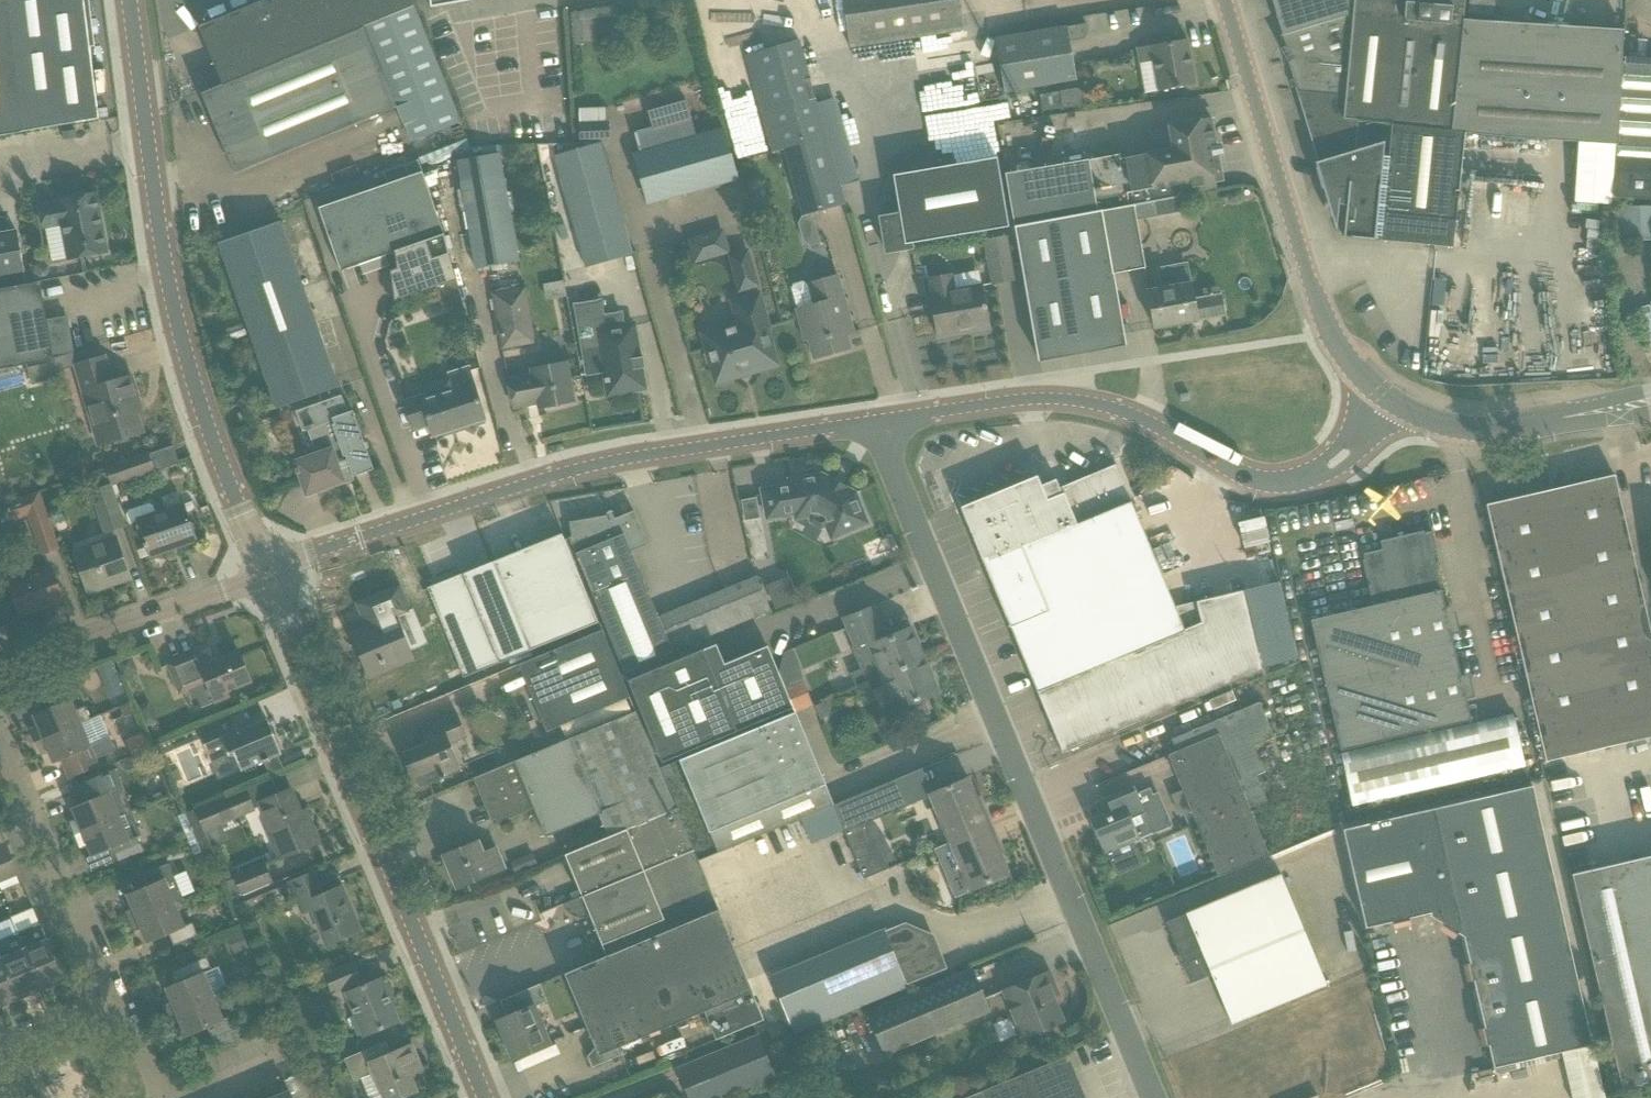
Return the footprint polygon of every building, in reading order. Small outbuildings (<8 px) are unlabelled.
[(77,122),(99,119),(84,0),(0,0),(0,135),(77,122)] [(223,84),(413,6),(411,0),(265,0),(199,27),(223,84)] [(850,47),(965,30),(960,0),(843,0),(850,47)] [(1380,236),(1386,182),(1388,158),(1382,157),(1385,136),(1355,145),(1357,121),(1344,119),(1345,93),(1354,0),(1272,0),(1298,87),(1294,88),(1330,199),(1338,200),(1339,199),(1346,200),(1342,236),(1374,240),(1375,235),(1380,236)] [(1451,130),(1465,0),(1354,0),(1345,93),(1344,119),(1357,121),(1391,124),(1451,130)] [(1622,62),(1624,31),(1494,22),(1495,0),(1465,0),(1451,130),(1451,131),(1463,133),(1509,137),(1615,144),(1615,147),(1650,149),(1650,64),(1622,62)] [(570,13),(573,45),(592,43),(590,20),(619,16),(617,4),(583,9),(584,11),(570,13)] [(201,93),(234,174),(397,107),(418,159),(467,139),(413,6),(223,84),(223,85),(201,93)] [(995,39),(1005,92),(1076,80),(1069,42),(1084,39),(1088,34),(1086,23),(995,39)] [(1153,61),(1158,91),(1195,85),(1187,39),(1137,48),(1140,64),(1153,61)] [(800,41),(746,55),(771,151),(783,148),(802,216),(812,213),(844,204),(839,185),(816,104),(800,41)] [(1060,92),(1063,109),(1093,104),(1092,99),(1076,88),(1060,92)] [(1120,155),(1006,174),(1009,193),(1015,226),(1101,211),(1154,202),(1178,198),(1181,193),(1195,190),(1216,186),(1215,182),(1227,180),(1222,154),(1218,155),(1216,146),(1220,146),(1218,136),(1215,137),(1211,118),(1189,122),(1168,125),(1173,150),(1120,160),(1120,155)] [(580,142),(609,141),(608,121),(579,123),(580,142)] [(1388,158),(1386,182),(1458,189),(1464,135),(1462,135),(1463,133),(1451,131),(1451,130),(1391,124),(1388,158)] [(633,154),(647,205),(738,179),(724,129),(633,154)] [(554,155),(586,266),(631,253),(599,142),(554,155)] [(1615,147),(1613,198),(1650,200),(1650,149),(1615,147)] [(877,216),(884,254),(913,249),(912,243),(1008,227),(996,157),(892,175),(898,212),(877,216)] [(438,287),(446,309),(462,303),(444,235),(445,234),(423,172),(419,160),(404,165),(408,177),(376,188),(372,175),(317,195),(321,207),(319,208),(340,270),(395,252),(397,269),(390,271),(394,301),(438,287)] [(504,175),(461,182),(462,185),(476,268),(519,260),(504,178),(504,175)] [(1454,191),(1458,191),(1458,189),(1386,182),(1380,236),(1380,240),(1453,248),(1457,197),(1454,197),(1454,191)] [(1230,190),(1227,195),(1228,201),(1233,204),(1239,203),(1242,198),(1240,192),(1235,189),(1230,190)] [(62,224),(69,259),(88,255),(90,258),(100,256),(101,253),(106,252),(95,194),(58,201),(58,203),(40,207),(44,228),(62,224)] [(1154,202),(1101,211),(1113,274),(1144,268),(1135,222),(1135,221),(1157,217),(1154,202)] [(1608,239),(1650,239),(1650,207),(1608,207),(1608,239)] [(1113,274),(1101,211),(1015,226),(1037,355),(1039,355),(1038,351),(1079,343),(1080,347),(1082,347),(1081,343),(1122,335),(1123,339),(1125,339),(1113,274)] [(217,243),(275,409),(339,387),(281,221),(217,243)] [(720,227),(682,238),(689,263),(728,251),(720,227)] [(27,285),(17,228),(0,232),(0,290),(27,285)] [(984,241),(993,284),(1014,280),(1006,237),(984,241)] [(730,257),(740,290),(757,285),(747,252),(730,257)] [(34,261),(31,266),(33,273),(40,277),(46,276),(49,271),(49,265),(41,260),(34,261)] [(1161,288),(1148,290),(1151,307),(1154,329),(1198,321),(1225,316),(1225,312),(1221,294),(1200,298),(1200,297),(1193,298),(1191,281),(1188,262),(1157,268),(1161,288)] [(1018,264),(1012,265),(1015,280),(1021,279),(1018,264)] [(808,340),(814,359),(850,349),(845,331),(853,329),(847,308),(837,275),(807,283),(803,281),(794,284),(791,289),(797,309),(796,309),(805,341),(808,340)] [(930,294),(938,337),(989,328),(981,285),(954,290),(951,275),(929,279),(932,294),(930,294)] [(53,360),(52,356),(72,353),(73,352),(67,317),(45,321),(38,283),(27,285),(0,290),(0,369),(53,360)] [(500,325),(504,347),(533,342),(524,290),(495,295),(500,325)] [(738,323),(701,333),(706,351),(703,355),(706,364),(711,367),(716,384),(778,366),(767,328),(769,327),(759,294),(732,302),(738,323)] [(600,303),(576,306),(584,350),(601,347),(605,373),(609,394),(644,388),(640,366),(633,327),(623,328),(621,315),(602,318),(600,303)] [(1646,352),(1650,350),(1650,311),(1649,306),(1635,309),(1646,352)] [(84,363),(75,365),(99,446),(122,439),(143,433),(137,412),(134,402),(139,401),(132,376),(112,382),(105,357),(84,363)] [(53,360),(27,367),(31,380),(32,384),(58,376),(56,373),(53,360)] [(538,403),(539,408),(574,401),(566,361),(530,368),(530,373),(508,378),(514,408),(538,403)] [(421,396),(403,402),(405,408),(412,429),(430,424),(433,436),(485,419),(478,398),(474,385),(455,392),(423,402),(421,396)] [(236,391),(226,394),(229,404),(240,400),(236,391)] [(299,473),(306,495),(344,482),(341,474),(350,471),(353,477),(374,470),(366,449),(354,411),(348,413),(342,395),(297,411),(304,431),(316,427),(325,451),(295,462),(297,468),(294,469),(296,474),(299,473)] [(106,468),(107,471),(107,472),(110,481),(111,484),(111,485),(116,483),(155,470),(155,469),(151,460),(150,454),(149,453),(143,455),(124,462),(106,468)] [(85,455),(77,458),(81,471),(89,468),(85,455)] [(960,507),(1062,753),(1262,670),(1243,590),(1175,607),(1116,464),(1057,489),(1055,482),(1042,487),(1037,476),(960,507)] [(824,528),(830,541),(870,525),(856,491),(821,472),(786,478),(787,483),(759,488),(765,521),(793,516),(794,521),(808,519),(809,523),(820,529),(824,528)] [(1545,762),(1650,738),(1650,636),(1614,475),(1486,505),(1491,526),(1545,762)] [(90,492),(105,533),(125,526),(111,485),(111,484),(90,492)] [(28,516),(42,555),(60,548),(40,491),(8,502),(15,520),(28,516)] [(147,546),(150,556),(196,540),(183,503),(156,513),(154,505),(149,503),(129,510),(127,515),(130,523),(138,520),(145,541),(143,542),(145,547),(147,546)] [(576,553),(625,672),(673,653),(672,651),(750,618),(750,619),(771,610),(757,577),(659,618),(631,551),(648,545),(634,511),(609,521),(607,516),(569,522),(572,537),(568,538),(575,554),(576,553)] [(56,524),(56,528),(59,532),(63,532),(66,530),(67,526),(64,522),(60,522),(56,524)] [(1375,606),(1310,620),(1340,751),(1471,721),(1441,590),(1433,554),(1437,553),(1432,531),(1400,539),(1402,545),(1363,554),(1375,606)] [(562,534),(495,562),(531,650),(599,622),(570,555),(562,534)] [(73,550),(88,592),(130,578),(115,535),(73,550)] [(463,573),(427,588),(464,678),(531,650),(495,562),(495,561),(463,574),(463,573)] [(12,595),(20,616),(64,601),(56,580),(51,564),(7,579),(12,595)] [(777,581),(766,586),(776,609),(799,599),(794,588),(777,581)] [(371,635),(355,642),(369,677),(387,670),(384,662),(410,651),(396,618),(410,612),(409,610),(399,587),(358,604),(367,625),(371,635)] [(852,616),(844,619),(856,647),(853,649),(861,669),(850,673),(857,688),(867,684),(923,660),(911,630),(890,638),(885,640),(883,636),(884,635),(872,607),(852,616)] [(520,665),(547,732),(630,697),(602,630),(520,665)] [(704,649),(628,680),(662,763),(794,708),(785,686),(769,648),(713,671),(704,649)] [(782,671),(795,668),(791,648),(778,651),(782,671)] [(207,683),(215,702),(229,697),(227,692),(252,682),(239,651),(206,665),(201,651),(168,665),(180,694),(207,683)] [(117,662),(124,677),(139,671),(132,655),(117,662)] [(107,663),(106,664),(105,664),(96,668),(103,683),(120,676),(113,660),(107,663)] [(923,660),(867,684),(871,692),(887,685),(897,709),(899,708),(904,720),(909,722),(930,713),(924,698),(937,692),(937,691),(939,686),(933,672),(928,672),(923,660)] [(803,679),(785,686),(794,708),(794,709),(796,712),(814,705),(803,679)] [(39,729),(32,732),(36,742),(81,723),(90,719),(85,706),(75,710),(71,699),(79,696),(74,684),(50,694),(55,706),(33,715),(39,729)] [(816,706),(821,719),(827,717),(832,708),(828,700),(816,706)] [(1191,812),(1218,877),(1269,856),(1249,807),(1267,800),(1256,775),(1264,772),(1253,746),(1274,737),(1268,723),(1259,702),(1177,737),(1173,745),(1176,752),(1168,755),(1182,790),(1191,812)] [(124,704),(119,706),(124,718),(129,715),(124,704)] [(533,809),(545,837),(601,814),(610,836),(676,809),(636,710),(570,737),(571,738),(473,778),(486,810),(491,808),(498,824),(533,809)] [(680,760),(718,853),(834,805),(795,712),(745,733),(680,760)] [(197,728),(160,744),(164,754),(201,738),(211,762),(218,779),(241,769),(242,771),(245,770),(246,773),(257,769),(256,766),(264,762),(264,763),(270,761),(269,759),(281,754),(280,750),(282,750),(276,734),(274,735),(267,719),(238,731),(231,714),(211,722),(199,727),(197,728)] [(401,754),(415,788),(461,769),(453,749),(451,744),(467,737),(457,714),(420,729),(426,743),(401,754)] [(81,723),(36,742),(40,752),(48,749),(53,763),(61,760),(69,779),(84,773),(98,767),(96,760),(104,757),(115,752),(109,738),(100,715),(98,716),(90,719),(81,723)] [(1344,754),(1355,806),(1526,769),(1513,716),(1344,754)] [(193,751),(177,757),(186,782),(202,776),(193,751)] [(139,755),(123,761),(127,771),(143,765),(139,755)] [(1552,762),(1543,764),(1545,773),(1554,771),(1552,762)] [(78,822),(71,825),(75,835),(120,816),(111,794),(123,789),(115,770),(73,787),(80,806),(73,809),(78,822)] [(852,850),(864,879),(889,869),(870,822),(910,805),(898,778),(834,805),(852,850)] [(968,778),(929,794),(950,842),(992,824),(986,810),(982,811),(977,799),(968,778)] [(1493,1068),(1561,1053),(1592,1046),(1532,786),(1343,830),(1365,928),(1430,913),(1430,916),(1463,937),(1493,1068)] [(246,787),(195,809),(205,832),(256,810),(246,787)] [(1090,820),(1104,853),(1140,839),(1172,826),(1159,792),(1154,794),(1151,788),(1136,794),(1134,788),(1102,801),(1107,813),(1090,820)] [(270,833),(281,859),(319,843),(309,821),(305,823),(291,790),(260,803),(272,832),(270,833)] [(1172,795),(1181,817),(1191,812),(1182,790),(1172,795)] [(193,826),(184,829),(190,842),(206,835),(205,832),(195,809),(187,813),(193,826)] [(539,914),(694,850),(677,809),(676,809),(610,836),(565,855),(582,896),(539,914)] [(113,847),(118,860),(144,850),(138,837),(141,835),(131,812),(120,816),(75,835),(79,845),(86,842),(92,856),(113,847)] [(950,842),(933,849),(954,897),(970,891),(988,883),(1008,874),(1000,853),(995,842),(999,841),(992,824),(950,842)] [(206,835),(190,842),(195,854),(211,847),(206,835)] [(443,855),(457,888),(506,868),(497,846),(483,852),(478,841),(443,855)] [(20,874),(7,844),(0,847),(0,883),(20,874)] [(589,913),(607,956),(714,912),(710,901),(714,899),(694,850),(539,914),(539,915),(567,903),(569,910),(582,916),(589,913)] [(532,853),(527,855),(532,867),(537,865),(532,853)] [(1624,1088),(1650,1082),(1650,856),(1572,875),(1577,896),(1624,1088)] [(126,912),(130,922),(175,903),(183,900),(168,865),(144,874),(149,887),(127,895),(133,909),(126,912)] [(237,877),(244,893),(271,882),(264,865),(237,877)] [(313,873),(290,883),(302,912),(312,908),(327,944),(360,931),(351,910),(349,911),(345,902),(348,901),(341,887),(322,895),(313,873)] [(1211,975),(1231,1024),(1327,984),(1319,964),(1281,875),(1166,923),(1191,984),(1211,975)] [(283,880),(235,901),(240,912),(245,910),(252,906),(263,901),(288,891),(283,880)] [(169,934),(174,946),(198,936),(192,923),(184,926),(175,903),(130,922),(134,932),(141,929),(147,943),(169,934)] [(36,924),(31,909),(0,919),(0,935),(36,924)] [(587,1056),(592,1067),(620,1055),(617,1048),(702,1012),(714,1041),(764,1020),(718,910),(714,912),(607,956),(565,974),(596,1048),(587,1056)] [(40,923),(18,933),(41,990),(64,980),(48,942),(40,923)] [(903,923),(884,931),(906,985),(946,968),(934,939),(932,935),(903,923)] [(232,934),(239,952),(249,948),(242,931),(232,934)] [(770,978),(794,1035),(907,988),(884,931),(770,978)] [(0,940),(0,957),(1,959),(3,958),(19,999),(41,990),(18,933),(0,940)] [(19,999),(3,958),(1,959),(0,959),(0,1007),(19,999)] [(172,1002),(165,1005),(169,1015),(213,996),(227,990),(225,985),(227,982),(224,974),(221,974),(218,967),(212,970),(207,958),(203,960),(171,972),(176,984),(166,989),(172,1002)] [(325,976),(332,992),(361,979),(354,963),(325,976)] [(868,1014),(885,1054),(989,1011),(972,970),(868,1014)] [(1004,990),(1024,1038),(1037,1033),(1040,1035),(1051,1031),(1051,1026),(1063,1022),(1049,989),(1055,987),(1048,972),(1004,990)] [(345,993),(364,1037),(399,1022),(388,996),(391,994),(384,977),(345,993)] [(507,1017),(497,1021),(506,1041),(503,1042),(509,1056),(511,1055),(513,1059),(550,1044),(541,1024),(534,1007),(547,1001),(540,984),(514,995),(504,999),(505,1000),(511,1015),(507,1017)] [(207,1027),(217,1051),(241,1041),(231,1016),(222,1019),(213,996),(169,1015),(173,1025),(180,1022),(186,1036),(207,1027)] [(688,1097),(723,1097),(775,1076),(758,1036),(677,1070),(688,1097)] [(370,1097),(400,1097),(417,1091),(410,1074),(422,1069),(412,1045),(391,1054),(386,1042),(346,1058),(355,1079),(356,1080),(362,1078),(370,1097)] [(1064,1057),(965,1097),(1080,1097),(1064,1057)]
